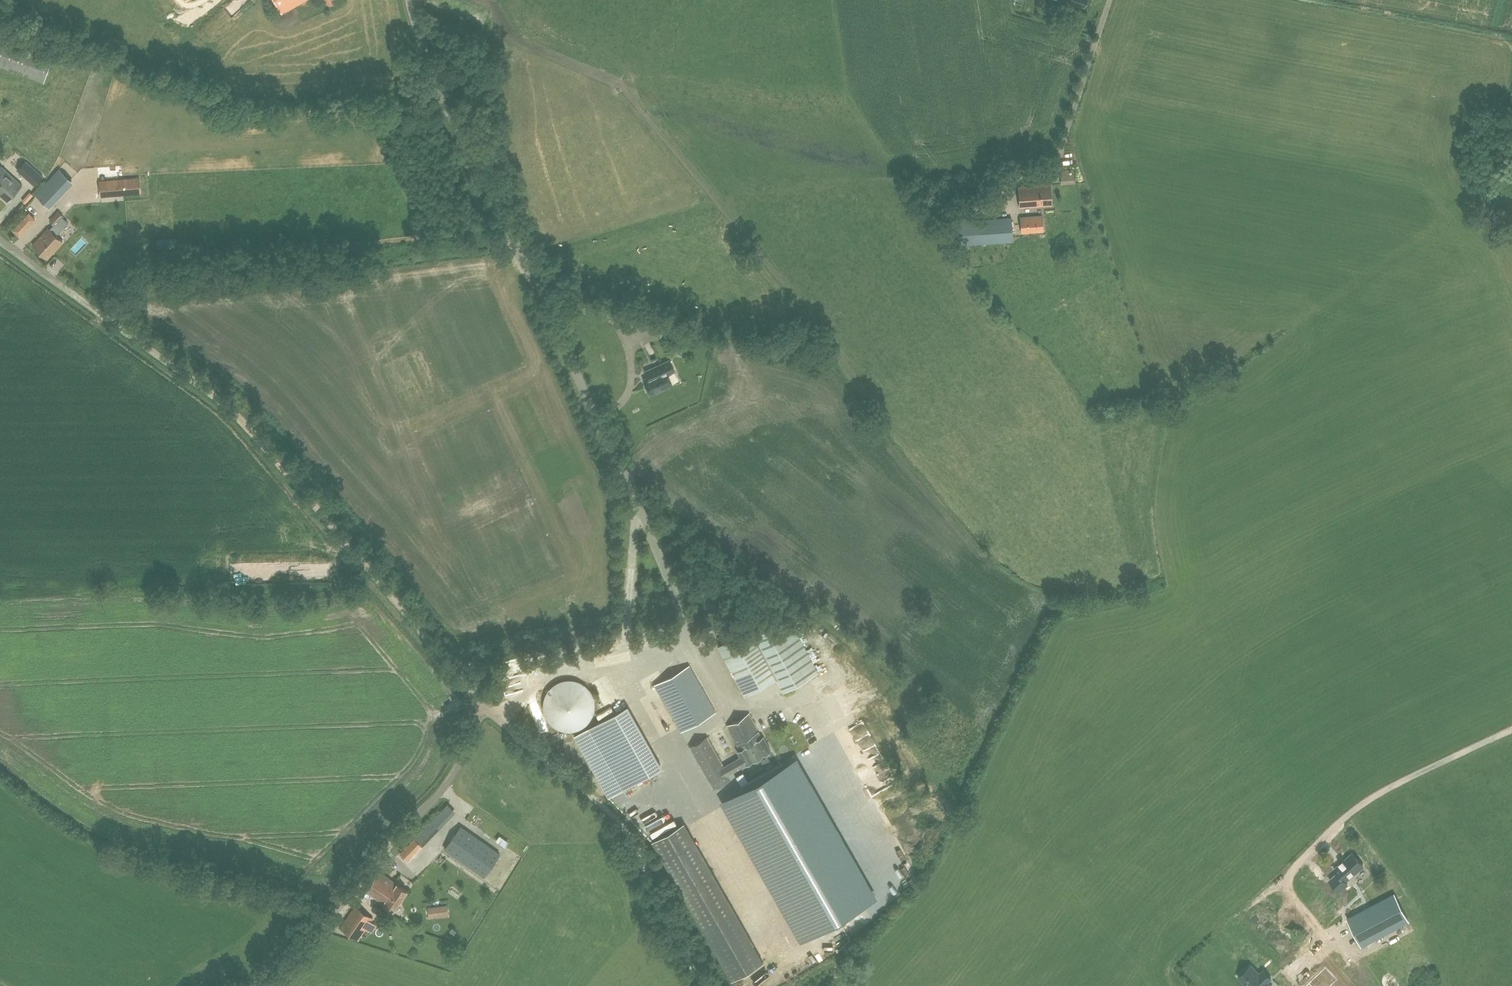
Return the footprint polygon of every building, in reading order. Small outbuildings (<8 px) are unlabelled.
[(282,13),(291,8),(286,0),(274,0),(282,13)] [(343,0),(322,0),(328,10),(344,1),(343,0)] [(43,82),(51,60),(0,41),(0,66),(43,82)] [(43,176),(25,160),(17,170),(35,186),(43,176)] [(0,169),(0,195),(7,201),(23,185),(2,166),(0,169)] [(48,205),(56,196),(71,180),(59,169),(44,184),(36,194),(48,205)] [(100,181),(101,196),(141,193),(140,177),(100,181)] [(1048,183),(1038,183),(1038,185),(1018,186),(1019,206),(1052,204),(1050,184),(1048,184),(1048,183)] [(55,225),(63,216),(58,211),(50,220),(55,225)] [(29,213),(25,217),(31,223),(35,219),(29,213)] [(1020,217),(1021,233),(1043,231),(1042,215),(1020,217)] [(980,219),(982,244),(1013,241),(1011,217),(980,219)] [(957,244),(970,244),(968,220),(956,221),(957,244)] [(20,235),(23,231),(17,225),(13,229),(20,235)] [(48,258),(63,242),(48,228),(41,235),(43,236),(41,237),(40,236),(33,244),(48,258)] [(645,371),(645,372),(648,378),(644,379),(646,385),(645,387),(647,391),(649,392),(650,394),(672,384),(667,374),(674,371),(669,360),(661,364),(658,358),(651,361),(653,367),(645,371)] [(819,673),(790,618),(789,617),(755,636),(750,628),(718,645),(745,696),(777,679),(784,691),(819,673)] [(681,731),(715,711),(689,665),(654,685),(681,731)] [(808,703),(811,712),(826,707),(822,698),(808,703)] [(611,797),(666,768),(632,704),(578,733),(611,797)] [(727,726),(740,750),(737,752),(740,757),(724,766),(707,737),(690,746),(713,788),(731,779),(728,774),(771,750),(763,736),(762,737),(749,713),(727,726)] [(856,908),(862,905),(815,822),(783,766),(734,793),(814,932),(856,908)] [(862,800),(869,806),(885,791),(879,784),(862,800)] [(690,823),(700,819),(696,809),(686,813),(690,823)] [(762,964),(695,819),(662,834),(729,979),(762,964)] [(484,876),(500,854),(461,826),(445,848),(484,876)] [(414,839),(400,853),(402,854),(408,860),(422,846),(414,839)] [(446,851),(425,882),(466,910),(478,894),(463,884),(470,873),(465,870),(464,872),(458,867),(461,862),(446,851)] [(1363,866),(1353,853),(1334,869),(1338,873),(1333,878),(1342,889),(1348,884),(1346,881),(1363,866)] [(393,910),(407,890),(379,871),(366,891),(393,910)] [(1409,922),(1394,893),(1347,918),(1362,947),(1409,922)] [(358,940),(373,918),(355,906),(341,927),(358,940)] [(438,918),(448,916),(446,909),(436,911),(438,918)] [(1377,953),(1388,947),(1385,941),(1374,946),(1377,953)] [(1310,975),(1320,985),(1347,985),(1352,982),(1328,957),(1310,975)] [(1267,982),(1271,978),(1263,970),(1259,974),(1251,965),(1238,976),(1248,985),(1271,985),(1267,982)] [(1279,985),(1292,985),(1283,976),(1275,982),(1279,985)]
